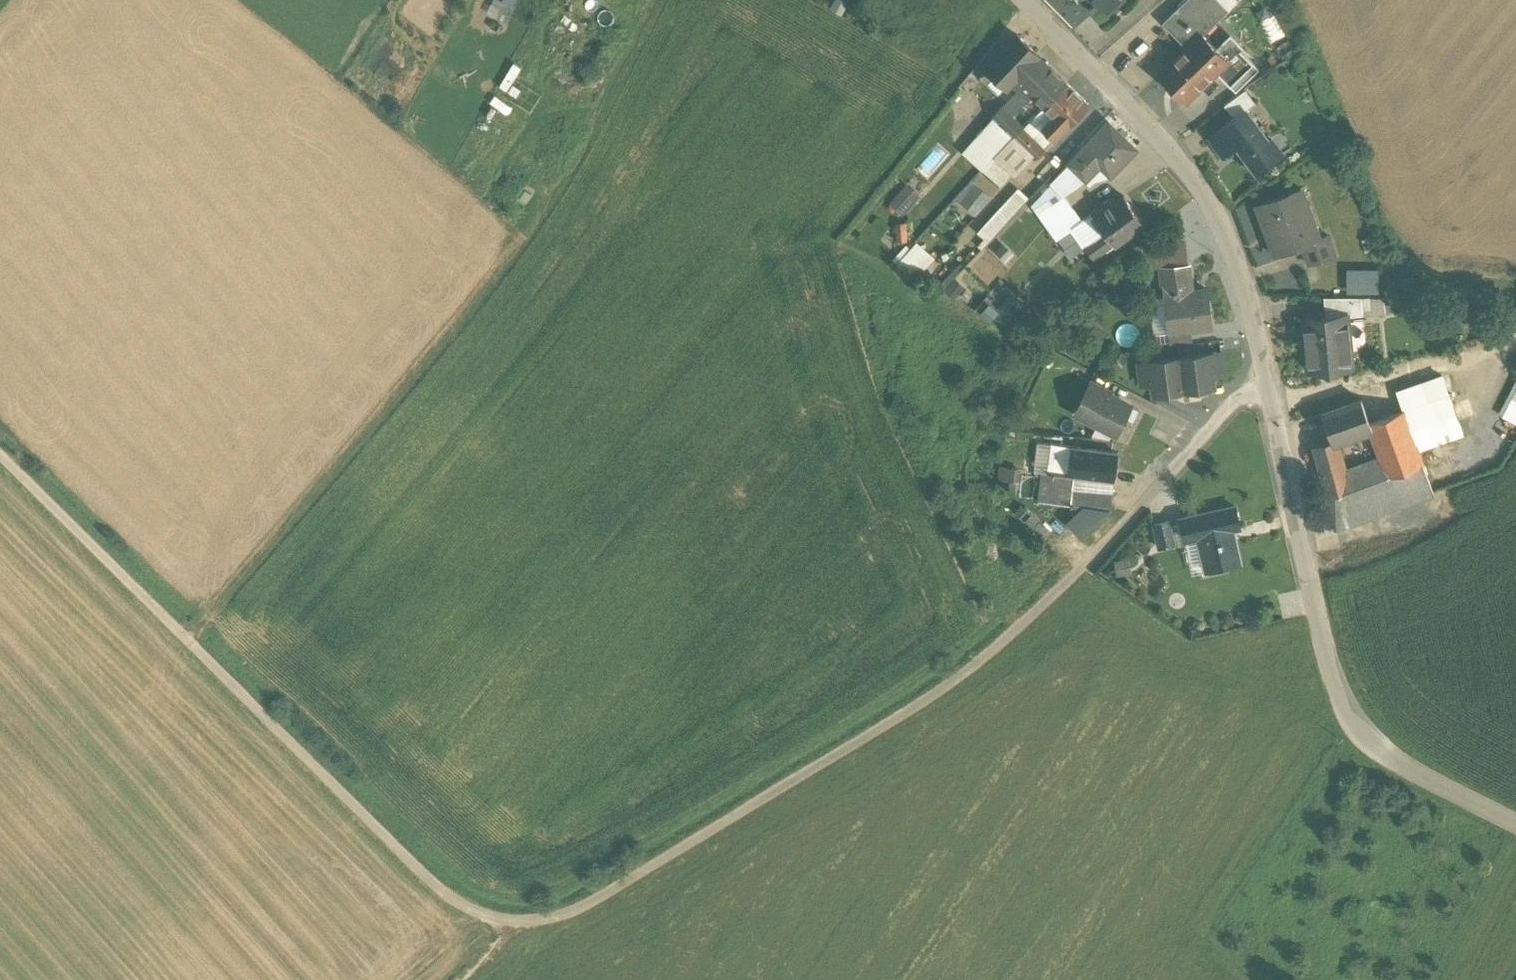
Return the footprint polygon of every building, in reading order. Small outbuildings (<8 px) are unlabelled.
[(518,0),(503,0),(498,16),(510,21),(518,0)] [(1080,32),(1102,11),(1091,0),(1048,0),(1080,32)] [(1163,21),(1188,47),(1202,34),(1229,8),(1221,0),(1185,0),(1163,21)] [(1018,34),(1005,48),(1001,53),(1002,53),(990,66),(989,67),(997,74),(996,74),(1007,85),(1010,82),(1038,53),(1018,34)] [(1219,52),(1202,34),(1188,47),(1162,72),(1174,85),(1177,82),(1190,95),(1215,71),(1226,60),(1219,52)] [(996,40),(974,68),(979,73),(988,64),(990,66),(1002,53),(1001,53),(1005,48),(996,40)] [(1258,73),(1228,42),(1219,52),(1226,60),(1215,71),(1236,93),(1258,73)] [(1038,53),(1010,82),(1018,90),(1019,89),(1019,88),(1046,61),(1038,53)] [(1046,61),(1019,88),(1019,89),(1030,98),(1034,94),(1045,105),(1068,83),(1046,61)] [(990,66),(988,64),(979,73),(989,82),(996,74),(997,74),(989,67),(990,66)] [(1089,103),(1068,83),(1045,105),(1054,114),(1049,120),(1062,132),(1089,103)] [(1243,91),(1225,104),(1234,116),(1246,106),(1247,107),(1252,103),(1243,91)] [(1024,127),(1002,106),(993,116),(1014,136),(1024,127)] [(1234,116),(1208,136),(1223,155),(1238,144),(1258,171),(1282,153),(1247,107),(1246,106),(1234,116)] [(1109,119),(1070,159),(1088,176),(1102,162),(1112,172),(1137,146),(1109,119)] [(1046,148),(1024,127),(1014,136),(1036,158),(1046,148)] [(960,201),(977,214),(999,187),(986,176),(982,174),(960,201)] [(907,183),(891,201),(905,214),(922,195),(907,183)] [(1302,186),(1259,203),(1279,255),(1306,244),(1323,238),(1322,235),(1302,186)] [(989,240),(1028,198),(1016,187),(978,229),(989,240)] [(1062,194),(1038,214),(1046,224),(1072,206),(1062,194)] [(1124,194),(1112,202),(1109,197),(1092,210),(1106,230),(1114,242),(1115,243),(1144,222),(1124,194)] [(1072,206),(1046,224),(1057,237),(1072,224),(1073,224),(1081,217),(1072,206)] [(1081,217),(1073,224),(1086,243),(1106,230),(1092,210),(1081,217)] [(1086,243),(1085,244),(1094,257),(1114,242),(1106,230),(1086,243)] [(1323,238),(1306,244),(1313,262),(1336,253),(1328,233),(1322,235),(1323,238)] [(935,255),(919,242),(900,265),(915,278),(935,255)] [(1160,262),(1159,243),(1142,245),(1143,264),(1160,262)] [(1165,267),(1168,303),(1196,301),(1192,265),(1186,265),(1165,267)] [(1379,291),(1380,266),(1348,266),(1347,291),(1379,291)] [(1007,326),(1023,301),(1010,292),(994,318),(1007,326)] [(1363,297),(1327,297),(1327,316),(1349,314),(1349,316),(1363,316),(1363,297)] [(1196,301),(1168,303),(1171,329),(1217,325),(1214,299),(1196,301)] [(985,300),(979,310),(991,317),(997,306),(985,300)] [(1327,316),(1306,317),(1309,350),(1307,350),(1309,369),(1347,366),(1346,343),(1351,342),(1349,316),(1349,314),(1327,316)] [(1222,352),(1180,357),(1184,390),(1209,386),(1209,384),(1214,383),(1213,374),(1225,372),(1222,352)] [(1180,357),(1138,363),(1141,383),(1153,382),(1154,391),(1159,390),(1160,393),(1184,390),(1180,357)] [(1515,421),(1515,382),(1500,413),(1515,421)] [(1129,404),(1092,385),(1078,413),(1114,432),(1129,404)] [(1449,393),(1404,409),(1418,449),(1463,433),(1449,393)] [(1362,398),(1324,412),(1334,441),(1337,440),(1371,428),(1372,428),(1370,421),(1362,398)] [(1404,409),(1370,421),(1372,428),(1371,428),(1379,456),(1385,474),(1423,462),(1418,449),(1404,409)] [(1334,441),(1314,445),(1319,462),(1341,455),(1337,440),(1334,441)] [(1071,446),(1054,444),(1048,500),(1070,503),(1072,489),(1074,472),(1068,471),(1071,446)] [(1117,451),(1071,446),(1068,471),(1074,472),(1114,476),(1117,451)] [(1341,455),(1319,462),(1327,489),(1336,527),(1356,520),(1348,486),(1344,468),(1341,455)] [(1379,456),(1344,468),(1348,486),(1385,474),(1379,456)] [(1385,474),(1348,486),(1356,520),(1434,492),(1423,462),(1385,474)] [(1112,493),(1114,476),(1074,472),(1072,489),(1093,491),(1112,493)] [(1093,491),(1072,489),(1070,503),(1088,505),(1091,506),(1093,491)] [(1112,493),(1093,491),(1091,506),(1110,509),(1112,493)] [(1069,523),(1084,538),(1110,512),(1110,509),(1091,506),(1088,505),(1069,523)] [(1236,506),(1181,518),(1186,540),(1199,537),(1206,570),(1240,562),(1233,529),(1241,527),(1236,506)] [(1169,521),(1154,525),(1160,548),(1174,544),(1169,521)]
